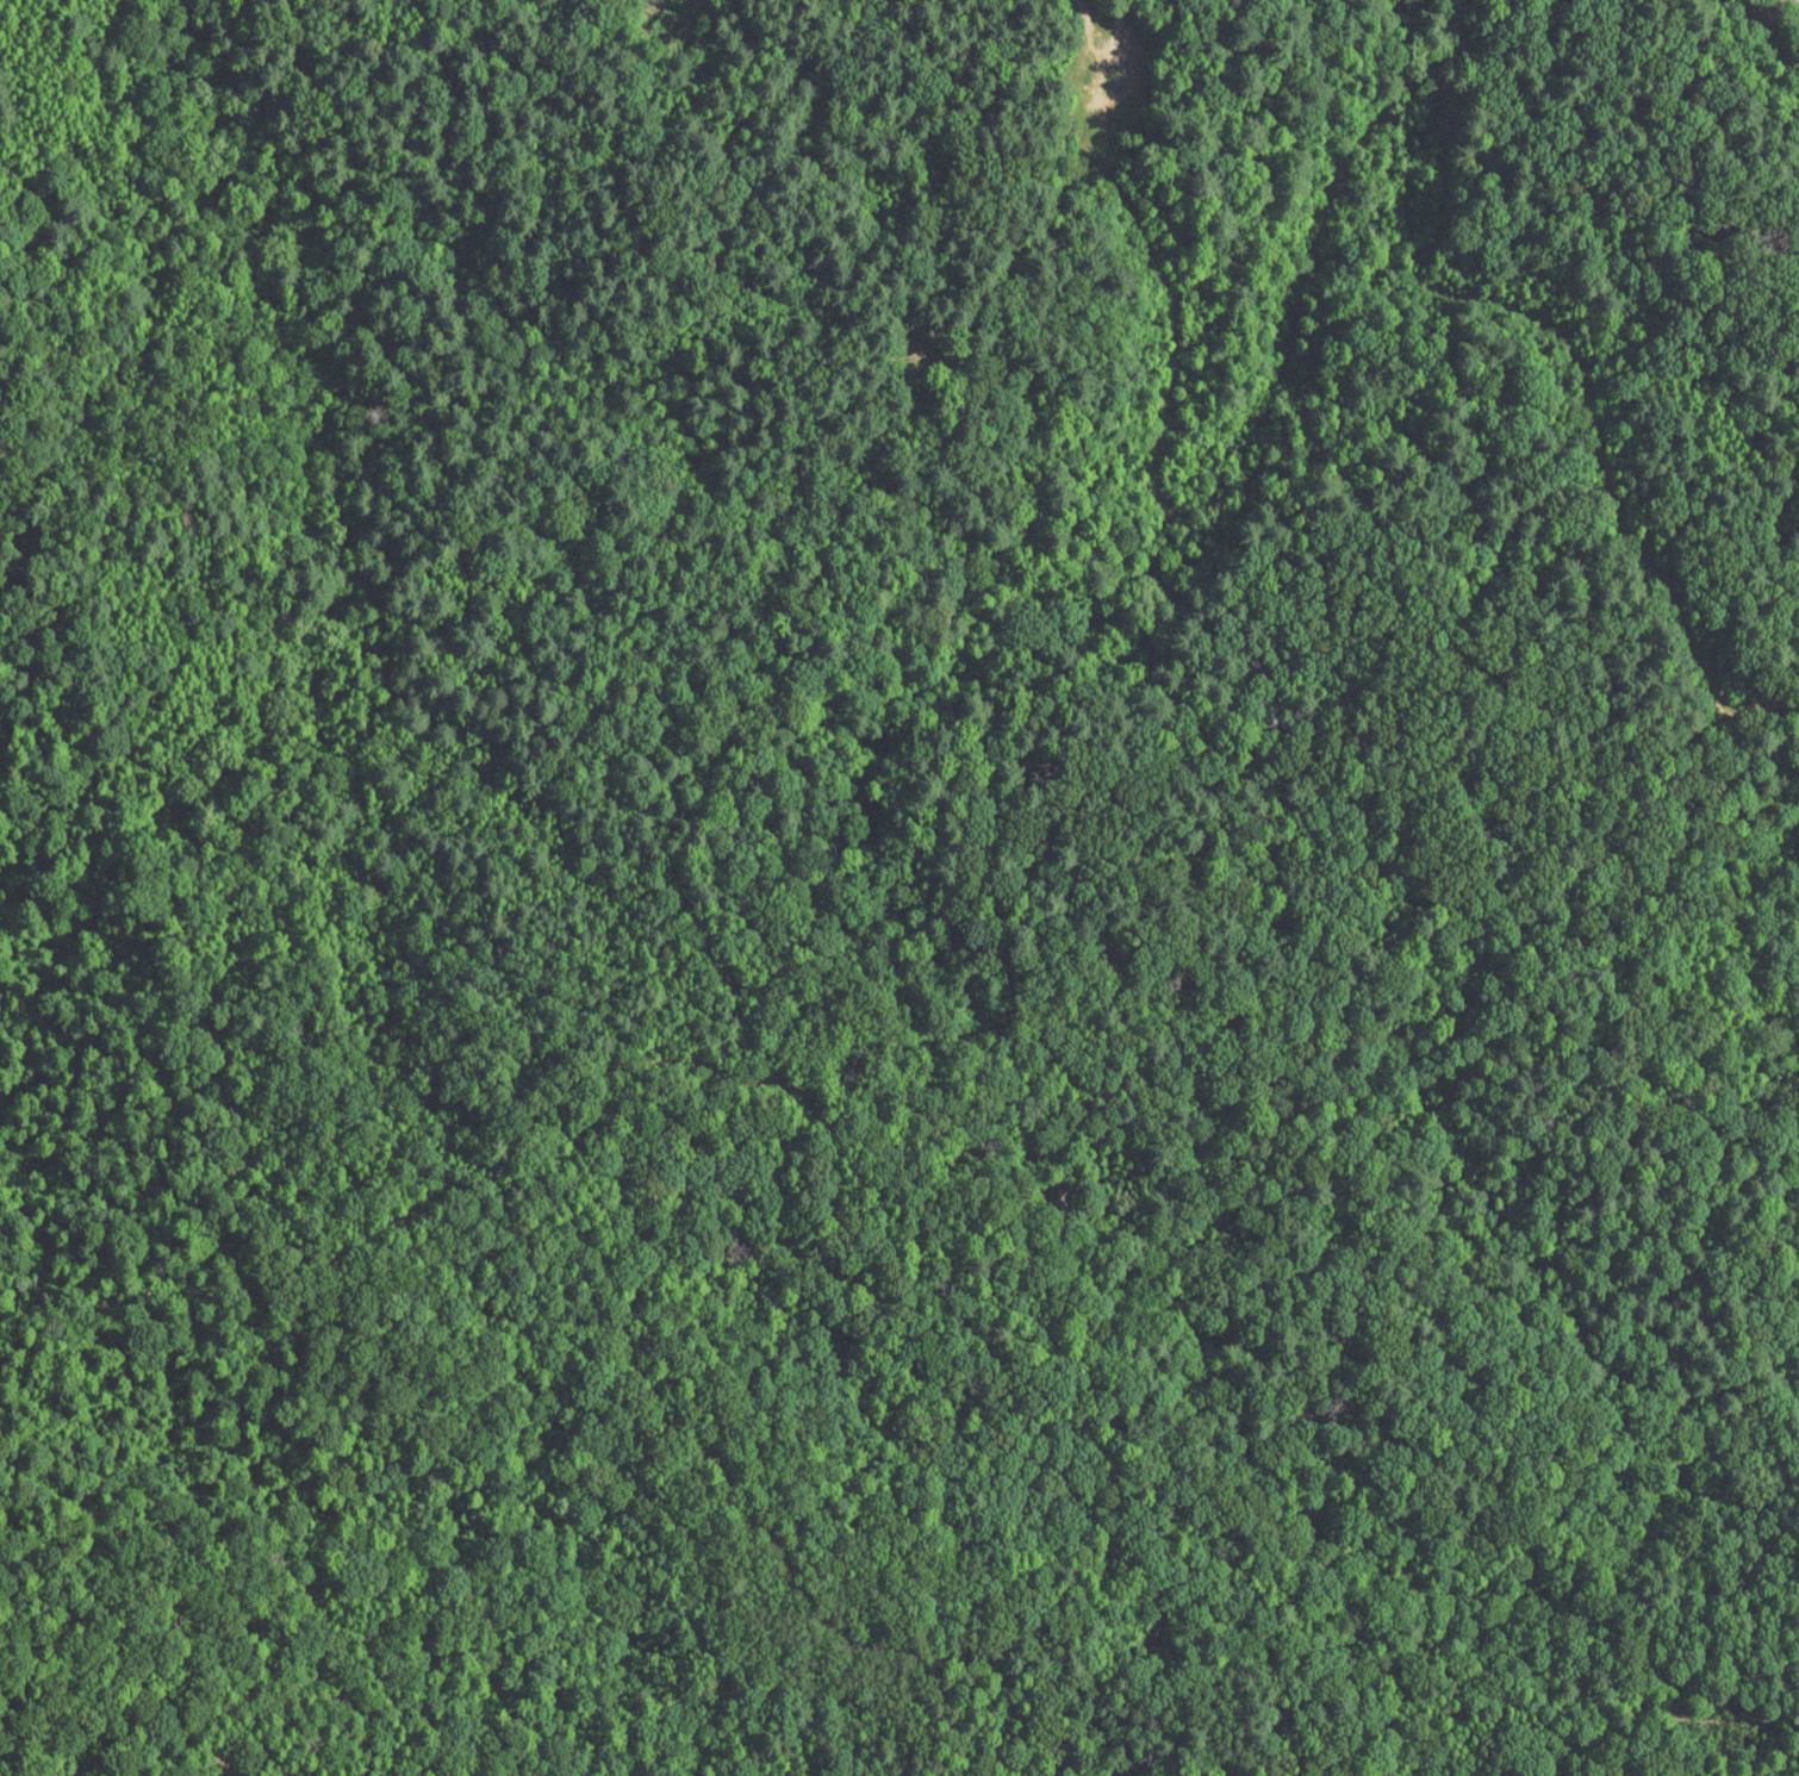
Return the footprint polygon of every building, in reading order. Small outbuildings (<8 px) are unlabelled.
[(1131,87),(1127,82),(1114,91),(1118,96),(1131,87)]
